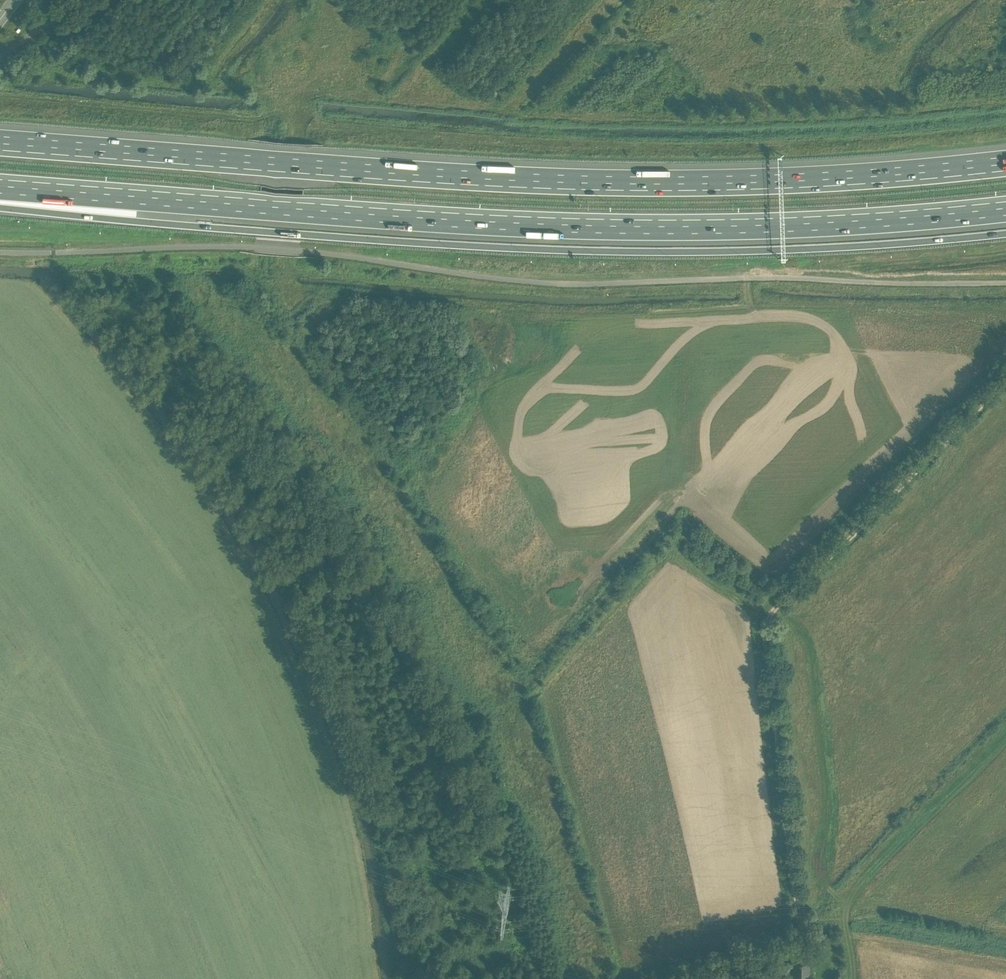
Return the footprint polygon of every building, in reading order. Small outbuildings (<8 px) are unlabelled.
[(810,963),(793,964),(792,978),(810,978),(810,963)]
